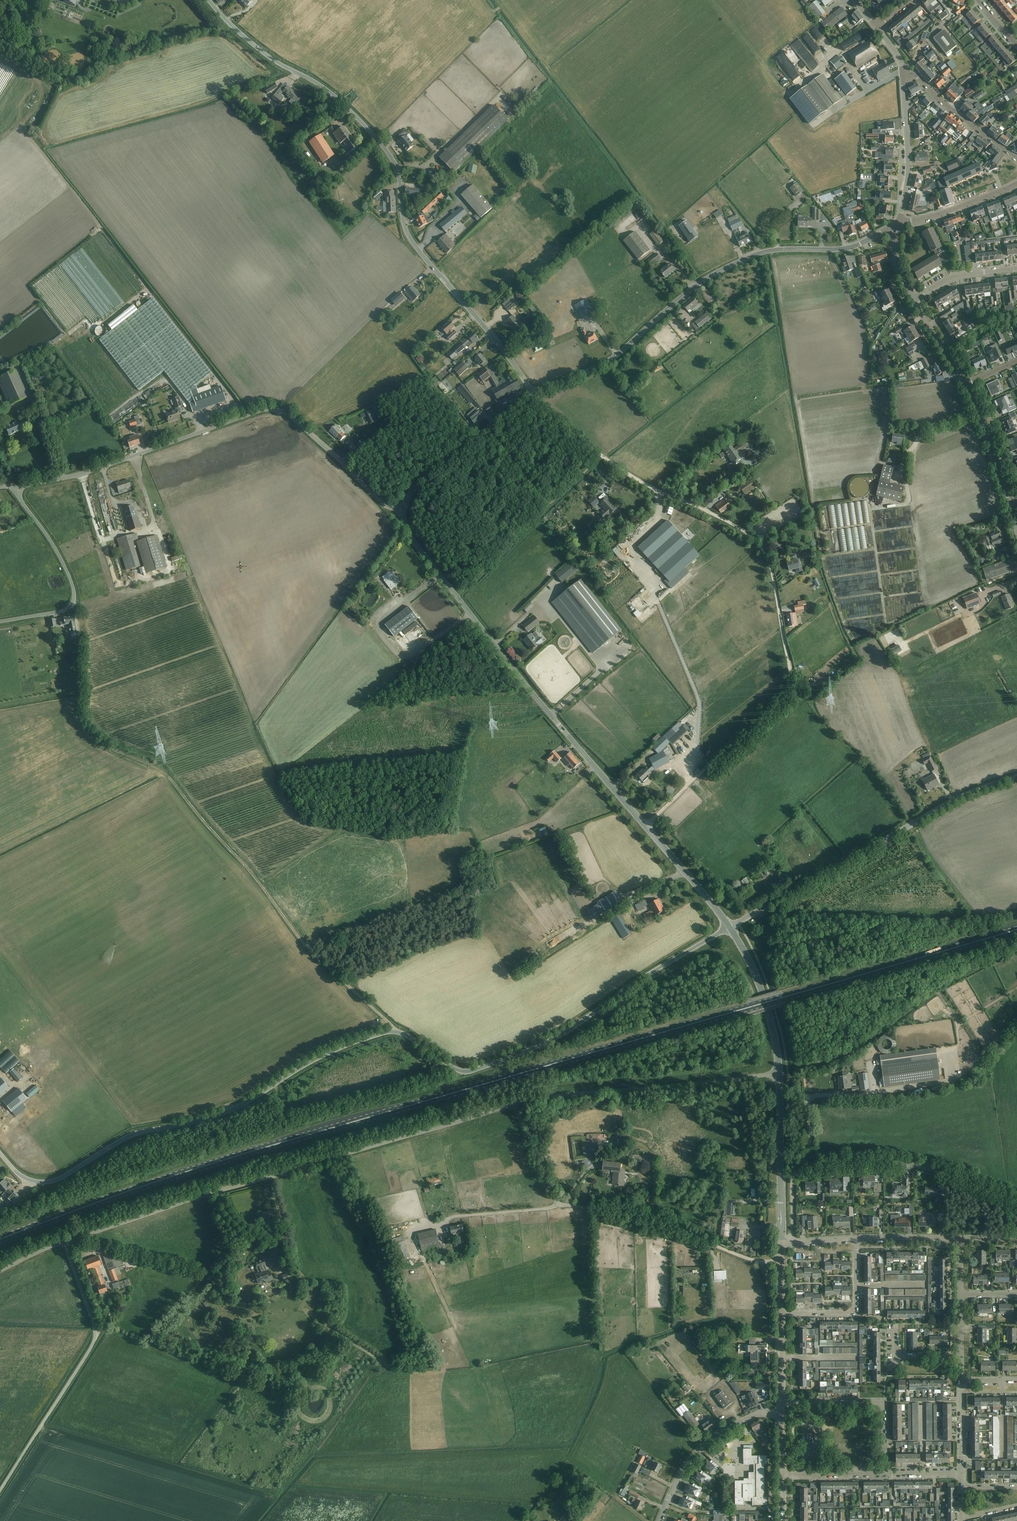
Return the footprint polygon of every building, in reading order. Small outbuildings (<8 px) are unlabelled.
[(926,0),(925,0),(921,3),(930,14),(935,10),(926,0)] [(938,5),(935,0),(926,0),(935,10),(939,6),(941,9),(943,7),(940,3),(938,5)] [(997,5),(1001,10),(1006,6),(1006,5),(1002,1),(997,5)] [(1001,10),(1004,14),(1010,10),(1012,8),(1010,5),(1008,3),(1006,5),(1006,6),(1001,10)] [(918,6),(912,10),(916,15),(922,10),(918,6)] [(963,6),(959,9),(955,13),(957,15),(965,8),(963,6)] [(841,7),(837,10),(821,23),(827,31),(847,15),(841,7)] [(912,10),(908,14),(912,19),(913,20),(918,17),(916,15),(912,10)] [(1004,14),(1008,19),(1014,15),(1010,10),(1004,14)] [(857,11),(853,14),(850,16),(854,20),(852,22),(855,26),(863,19),(857,11)] [(961,20),(965,25),(976,16),(972,11),(965,16),(961,20)] [(938,17),(941,21),(948,15),(945,12),(938,17)] [(908,14),(903,18),(907,23),(912,19),(908,14)] [(1008,19),(1012,24),(1016,19),(1014,15),(1008,19)] [(976,16),(965,25),(969,29),(980,20),(976,16)] [(903,18),(898,22),(902,27),(907,23),(903,18)] [(893,26),(897,31),(899,33),(904,29),(902,27),(898,22),(893,26)] [(977,30),(981,35),(988,30),(984,25),(977,30)] [(897,31),(893,26),(889,29),(893,34),(897,31)] [(933,39),(946,55),(956,46),(944,30),(933,39)] [(988,30),(981,35),(985,40),(992,34),(988,30)] [(988,41),(992,46),(998,41),(994,36),(988,41)] [(795,44),(817,71),(823,65),(802,38),(795,44)] [(914,40),(910,43),(906,46),(910,51),(918,45),(914,40)] [(870,41),(865,43),(849,54),(857,68),(878,54),(870,41)] [(992,46),(996,51),(1002,46),(998,41),(992,46)] [(822,52),(821,45),(813,46),(814,52),(818,52),(818,55),(823,55),(822,52)] [(996,51),(1001,56),(1006,51),(1002,46),(996,51)] [(929,61),(935,55),(932,52),(933,51),(930,48),(923,55),(925,57),(929,61)] [(989,48),(986,51),(984,53),(988,58),(991,56),(990,55),(992,52),(989,48)] [(1001,56),(1005,61),(1010,56),(1006,51),(1001,56)] [(830,62),(836,69),(846,62),(842,57),(840,58),(838,55),(830,62)] [(795,61),(792,58),(790,60),(786,56),(781,61),(789,68),(795,61)] [(1010,56),(1005,61),(1003,63),(1007,68),(1015,61),(1010,56)] [(951,62),(956,68),(961,64),(955,58),(951,62)] [(883,64),(880,66),(872,70),(879,81),(890,74),(888,71),(897,66),(892,59),(886,62),(886,61),(882,63),(883,64)] [(914,67),(920,74),(927,68),(925,65),(923,67),(919,63),(914,67)] [(947,67),(941,73),(945,77),(951,71),(947,67)] [(927,68),(920,74),(928,83),(934,79),(932,77),(934,76),(927,68)] [(834,80),(846,96),(856,88),(844,72),(834,80)] [(836,91),(823,74),(791,99),(810,124),(842,99),(845,96),(841,91),(838,94),(836,91)] [(942,77),(938,80),(934,84),(938,89),(946,81),(942,77)] [(267,94),(277,87),(274,83),(264,90),(267,94)] [(917,84),(912,86),(916,93),(920,91),(921,93),(924,92),(921,87),(919,88),(917,84)] [(945,95),(949,100),(958,90),(955,87),(956,86),(954,84),(947,91),(948,92),(945,95)] [(296,94),(287,86),(282,92),(291,99),(289,102),(294,106),(300,98),(296,95),(296,94)] [(916,93),(912,86),(908,88),(910,93),(908,94),(910,98),(913,97),(912,95),(916,93)] [(283,89),(281,87),(277,92),(275,94),(271,98),(279,104),(282,100),(284,98),(279,94),(283,89)] [(965,96),(966,98),(973,93),(970,89),(964,92),(966,95),(965,96)] [(958,90),(949,100),(953,103),(962,94),(958,90)] [(981,91),(972,96),(974,100),(983,94),(981,91)] [(1007,96),(1010,101),(1016,96),(1014,91),(1007,96)] [(921,99),(927,107),(932,103),(928,97),(925,100),(923,97),(921,99)] [(960,109),(966,115),(973,108),(967,102),(960,109)] [(946,111),(936,103),(932,108),(942,116),(946,111)] [(493,105),(439,158),(454,173),(508,120),(493,105)] [(966,116),(969,119),(978,111),(979,113),(984,108),(981,105),(976,108),(973,110),(970,112),(966,116)] [(978,111),(969,119),(974,123),(974,122),(977,120),(986,112),(987,112),(993,109),(991,105),(987,108),(984,108),(979,113),(978,111)] [(984,116),(982,118),(979,121),(984,126),(986,124),(987,124),(989,123),(991,125),(995,120),(991,117),(992,115),(991,115),(989,113),(984,116)] [(937,127),(939,128),(941,126),(942,127),(944,125),(946,122),(948,123),(953,117),(949,114),(942,123),(937,127)] [(946,130),(948,131),(948,132),(957,120),(953,117),(948,123),(950,125),(946,130)] [(934,130),(941,122),(938,119),(931,127),(934,130)] [(957,120),(948,132),(948,131),(948,132),(951,135),(954,132),(956,129),(961,123),(957,120)] [(886,122),(882,122),(883,130),(886,130),(894,129),(893,123),(886,123),(886,122)] [(921,125),(919,125),(914,126),(915,139),(922,139),(921,125)] [(967,139),(968,138),(971,134),(960,125),(953,134),(954,134),(953,135),(954,137),(953,138),(956,141),(961,136),(962,135),(967,139)] [(998,128),(997,129),(993,126),(987,133),(996,140),(999,136),(999,137),(1000,136),(1000,135),(1003,132),(998,128)] [(333,127),(330,129),(334,135),(340,144),(343,142),(350,152),(357,147),(343,127),(336,132),(333,127)] [(966,147),(969,148),(970,147),(978,136),(974,133),(968,140),(970,142),(968,145),(967,145),(966,147)] [(1001,137),(998,141),(1002,144),(1003,145),(1007,147),(1010,143),(1011,142),(1008,140),(1011,136),(1007,133),(1006,135),(1006,136),(1005,138),(1002,135),(1001,137)] [(399,141),(407,152),(414,146),(411,142),(414,140),(409,134),(407,136),(406,136),(399,141)] [(309,143),(324,164),(335,156),(321,135),(309,143)] [(943,144),(948,139),(944,135),(939,140),(943,144)] [(882,141),(882,144),(885,144),(888,144),(888,143),(893,143),(894,137),(889,136),(885,136),(885,141),(882,141)] [(976,147),(978,149),(980,147),(979,146),(984,140),(979,136),(974,143),(973,145),(976,147)] [(960,148),(968,141),(965,139),(960,143),(957,146),(960,148)] [(983,147),(986,149),(990,144),(984,140),(979,146),(980,147),(978,149),(977,151),(979,153),(983,147)] [(985,150),(992,155),(994,156),(998,150),(991,144),(990,144),(986,149),(985,150)] [(882,160),(888,160),(892,160),(892,156),(893,155),(893,149),(886,149),(886,153),(879,152),(879,159),(882,159),(882,160)] [(982,167),(984,169),(989,173),(997,169),(1006,156),(998,150),(994,156),(992,155),(982,167)] [(927,153),(914,153),(915,162),(931,161),(930,155),(927,155),(927,153)] [(888,160),(882,160),(881,160),(876,160),(876,163),(880,164),(879,166),(881,168),(883,167),(883,168),(883,170),(884,171),(884,173),(887,173),(887,171),(892,171),(892,164),(888,164),(888,160)] [(958,167),(956,161),(946,165),(949,171),(958,167)] [(978,164),(970,168),(974,176),(979,174),(980,175),(982,174),(981,171),(984,169),(982,167),(981,166),(979,165),(978,164)] [(937,167),(936,165),(922,170),(923,174),(931,172),(930,170),(937,168),(937,167)] [(970,168),(957,174),(961,182),(966,179),(967,181),(969,180),(968,178),(974,176),(970,168)] [(859,188),(865,188),(866,181),(864,180),(864,179),(872,179),(872,174),(861,174),(860,180),(859,180),(859,188)] [(880,179),(880,183),(884,183),(884,187),(891,187),(892,179),(885,178),(886,175),(878,174),(878,179),(880,179)] [(944,180),(948,188),(953,185),(953,187),(956,185),(955,184),(961,182),(957,174),(944,180)] [(911,187),(916,188),(917,188),(920,187),(921,184),(918,183),(919,180),(921,181),(922,177),(914,175),(911,187)] [(948,188),(944,180),(938,183),(941,192),(940,192),(945,206),(953,204),(951,198),(953,197),(952,195),(951,195),(948,188)] [(790,189),(796,197),(804,191),(797,183),(796,183),(795,182),(793,183),(794,185),(790,189)] [(935,187),(934,184),(922,188),(924,192),(935,187)] [(461,195),(480,218),(492,209),(473,185),(461,195)] [(414,197),(416,197),(419,197),(420,190),(406,188),(405,194),(414,195),(414,197)] [(396,213),(396,212),(395,197),(394,197),(394,191),(385,192),(385,198),(386,198),(387,213),(396,213)] [(441,198),(438,194),(422,210),(417,214),(419,217),(425,213),(441,198)] [(909,206),(917,208),(917,207),(922,207),(927,206),(926,202),(920,202),(920,203),(918,203),(920,197),(912,195),(909,206)] [(1009,197),(1013,207),(1014,210),(1016,209),(1016,205),(1016,202),(1016,201),(1016,199),(1015,195),(1009,197)] [(1013,207),(1009,197),(1002,200),(1005,206),(1006,206),(1006,208),(1008,207),(1009,209),(1013,207)] [(997,217),(1004,215),(999,201),(992,204),(997,217)] [(331,207),(340,215),(343,212),(334,204),(331,207)] [(992,204),(986,206),(988,212),(990,220),(997,217),(992,204)] [(876,214),(875,217),(875,220),(882,221),(882,218),(882,215),(884,215),(886,215),(889,216),(890,207),(883,206),(882,213),(879,213),(879,214),(876,214)] [(711,211),(716,219),(719,218),(717,215),(720,213),(719,212),(720,211),(717,207),(711,211)] [(854,220),(850,207),(843,209),(844,214),(843,214),(845,218),(848,217),(849,221),(850,221),(854,220)] [(860,209),(862,216),(864,221),(868,220),(866,215),(863,208),(860,209)] [(982,208),(976,210),(978,216),(981,215),(982,217),(985,216),(982,208)] [(1008,209),(1005,210),(1007,216),(1008,220),(1009,222),(1013,221),(1012,218),(1008,209)] [(453,215),(440,225),(445,232),(461,219),(455,211),(453,210),(451,212),(453,215)] [(978,216),(976,210),(969,212),(973,222),(979,220),(978,216)] [(423,216),(416,220),(420,228),(433,221),(432,218),(428,220),(426,215),(423,216)] [(737,215),(733,217),(738,229),(742,227),(739,218),(739,219),(737,215)] [(959,216),(951,219),(953,224),(960,222),(962,227),(966,226),(963,218),(960,219),(959,216)] [(738,229),(733,217),(728,219),(729,223),(733,231),(738,229)] [(798,218),(798,222),(798,227),(811,227),(812,218),(798,218)] [(951,219),(946,221),(947,223),(949,223),(951,229),(955,228),(953,224),(951,219)] [(860,220),(855,222),(857,227),(859,225),(862,232),(868,229),(865,222),(862,224),(860,220)] [(687,221),(679,226),(690,243),(698,237),(687,221)] [(947,223),(946,221),(943,222),(944,225),(941,226),(942,228),(945,227),(946,231),(951,229),(949,223),(947,223)] [(843,233),(848,231),(849,236),(856,234),(853,226),(852,222),(848,223),(841,225),(843,233)] [(936,256),(912,270),(918,279),(942,265),(941,264),(944,262),(944,263),(948,261),(942,248),(933,229),(922,233),(931,252),(933,252),(936,256)] [(658,246),(664,241),(655,230),(649,235),(658,246)] [(962,231),(959,232),(957,233),(958,236),(958,237),(959,241),(962,240),(962,241),(965,241),(965,240),(962,231)] [(635,232),(623,241),(638,260),(650,251),(635,232)] [(747,232),(741,235),(746,244),(752,242),(747,232)] [(746,244),(741,235),(736,237),(740,247),(746,244)] [(437,242),(447,254),(450,251),(451,251),(450,251),(456,246),(450,240),(447,242),(443,237),(437,242)] [(876,255),(870,257),(874,266),(876,272),(881,271),(879,265),(878,261),(887,258),(885,253),(876,255)] [(651,266),(660,258),(657,254),(647,261),(651,266)] [(857,257),(858,266),(867,265),(866,256),(857,257)] [(843,263),(841,264),(844,273),(853,270),(848,257),(842,259),(843,263)] [(660,271),(662,274),(665,278),(674,270),(669,264),(660,271)] [(409,285),(406,289),(404,290),(406,293),(405,293),(413,302),(420,295),(413,287),(412,288),(409,285)] [(954,288),(948,291),(953,299),(959,296),(954,288)] [(883,301),(892,296),(891,296),(889,290),(883,293),(881,290),(874,293),(876,296),(878,295),(879,298),(882,297),(883,300),(883,301)] [(948,291),(943,294),(947,302),(950,300),(951,303),(954,301),(953,299),(948,291)] [(392,301),(395,305),(404,297),(400,294),(392,301)] [(943,294),(937,297),(942,305),(947,302),(943,294)] [(893,296),(892,296),(883,301),(884,303),(883,304),(884,307),(882,308),(883,311),(890,308),(889,305),(894,302),(892,296),(893,296)] [(942,305),(937,297),(932,300),(937,308),(942,305)] [(193,401),(192,397),(190,391),(212,374),(153,298),(99,340),(139,391),(164,371),(189,404),(193,401)] [(693,298),(683,306),(688,312),(688,311),(689,313),(692,311),(698,305),(693,298)] [(586,299),(577,304),(574,306),(582,320),(594,313),(586,299)] [(506,309),(508,311),(517,304),(514,301),(506,309)] [(695,323),(699,328),(711,319),(707,313),(695,323)] [(513,315),(510,318),(506,321),(516,333),(524,326),(521,322),(520,323),(513,315)] [(967,318),(962,321),(967,328),(972,325),(967,318)] [(943,324),(946,330),(953,326),(950,320),(943,324)] [(452,330),(455,327),(450,322),(442,329),(448,336),(447,337),(449,340),(457,334),(454,331),(453,331),(452,330)] [(101,326),(100,326),(99,326),(98,327),(97,327),(97,328),(96,329),(96,330),(96,331),(96,332),(97,333),(97,334),(98,334),(98,335),(99,335),(100,335),(101,335),(102,335),(103,334),(104,333),(105,333),(105,332),(105,331),(105,330),(105,329),(105,328),(104,328),(103,327),(102,326),(101,326)] [(905,332),(907,337),(916,332),(914,329),(915,328),(913,326),(904,332),(903,330),(905,330),(903,326),(895,331),(897,334),(900,331),(902,334),(905,332)] [(953,326),(946,330),(950,336),(957,332),(959,331),(957,328),(955,329),(953,326)] [(585,337),(589,345),(598,340),(593,332),(587,336),(586,335),(587,335),(583,328),(580,329),(584,336),(585,337)] [(916,332),(907,337),(910,342),(907,343),(909,346),(905,348),(907,351),(910,356),(914,354),(913,351),(914,350),(913,347),(915,346),(912,342),(916,340),(920,337),(919,335),(918,335),(916,332)] [(474,333),(470,336),(450,353),(454,357),(465,348),(464,347),(467,345),(469,347),(473,343),(474,344),(479,339),(474,333)] [(1007,355),(1011,354),(1014,352),(1016,351),(1016,349),(1014,343),(1004,347),(1007,355)] [(992,346),(994,349),(987,352),(992,363),(997,360),(997,359),(1002,356),(997,344),(992,346)] [(424,353),(419,357),(423,362),(428,358),(424,353)] [(481,354),(477,357),(475,359),(481,366),(482,365),(484,367),(489,363),(487,361),(486,361),(481,354)] [(983,357),(972,362),(976,370),(980,367),(980,368),(983,367),(983,366),(986,365),(983,357)] [(921,362),(925,369),(930,366),(926,359),(921,362)] [(454,371),(459,377),(468,368),(463,362),(454,371)] [(937,376),(944,372),(938,363),(931,367),(937,376)] [(477,374),(480,379),(494,369),(491,365),(485,369),(477,374)] [(11,405),(28,398),(15,370),(0,377),(0,380),(11,405)] [(508,381),(505,383),(492,390),(498,401),(521,388),(515,377),(512,379),(510,376),(507,378),(508,381)] [(997,380),(986,386),(992,396),(1000,392),(997,387),(1000,385),(997,380)] [(463,384),(459,387),(472,402),(475,400),(463,384)] [(193,401),(189,404),(193,413),(197,411),(226,401),(221,387),(211,390),(209,386),(197,390),(196,387),(190,391),(192,397),(193,401)] [(1007,396),(994,402),(996,407),(999,406),(1001,412),(1007,409),(1008,413),(1016,409),(1014,405),(1009,408),(1008,405),(1010,404),(1007,396)] [(172,399),(176,410),(165,414),(168,422),(180,418),(179,414),(181,413),(179,407),(182,406),(179,397),(172,399)] [(373,410),(364,413),(368,421),(373,419),(374,423),(378,421),(373,410)] [(479,410),(470,418),(475,424),(484,416),(479,410)] [(1010,417),(1001,421),(1007,435),(1016,431),(1011,419),(1016,417),(1014,412),(1009,414),(1010,417)] [(129,422),(131,428),(141,424),(138,416),(134,417),(135,420),(129,422)] [(5,428),(9,436),(20,431),(19,430),(27,426),(25,421),(17,425),(16,423),(5,428)] [(336,425),(330,431),(336,438),(337,437),(342,442),(347,438),(343,434),(344,432),(341,429),(340,430),(336,425)] [(897,445),(903,445),(908,446),(910,437),(893,434),(892,439),(892,442),(897,443),(897,445)] [(127,440),(128,443),(129,448),(140,444),(137,435),(129,437),(130,439),(127,440)] [(1012,452),(1016,450),(1016,438),(1008,441),(1009,441),(1012,451),(1012,452)] [(743,450),(747,447),(748,446),(745,441),(733,449),(731,447),(724,452),(734,466),(739,463),(738,462),(741,460),(737,454),(743,450)] [(765,448),(761,451),(765,456),(769,453),(765,448)] [(741,478),(743,481),(749,477),(748,477),(751,475),(749,472),(741,478)] [(116,483),(119,494),(127,491),(126,488),(131,487),(128,480),(120,483),(120,482),(116,483)] [(749,480),(739,487),(745,495),(754,488),(749,480)] [(880,481),(876,496),(901,502),(901,501),(904,487),(889,483),(880,481)] [(594,497),(590,500),(589,502),(594,507),(595,506),(599,503),(594,497)] [(607,499),(603,502),(600,505),(605,510),(600,514),(605,520),(616,509),(607,499)] [(724,499),(719,503),(715,506),(721,513),(730,507),(724,499)] [(836,525),(872,521),(869,500),(834,504),(835,508),(839,508),(839,512),(834,512),(836,525)] [(124,509),(130,531),(141,528),(137,515),(136,515),(133,506),(124,509)] [(668,521),(664,524),(638,547),(670,582),(699,556),(668,521)] [(999,544),(1003,542),(1001,537),(998,531),(990,535),(992,541),(991,541),(994,548),(1000,545),(999,544)] [(132,541),(138,539),(136,533),(117,539),(126,570),(140,566),(132,541)] [(137,541),(146,574),(166,568),(157,535),(137,541)] [(988,538),(984,540),(982,541),(985,548),(991,546),(988,538)] [(802,571),(799,560),(797,560),(795,556),(790,558),(791,562),(787,563),(789,571),(795,569),(797,573),(802,571)] [(1005,561),(1001,563),(982,569),(986,580),(1009,573),(1005,561)] [(578,570),(573,562),(556,575),(562,583),(578,570)] [(394,573),(390,576),(384,581),(391,589),(400,582),(394,573)] [(552,602),(593,653),(621,631),(581,580),(552,602)] [(977,596),(976,593),(963,598),(965,603),(966,606),(967,609),(980,604),(980,603),(978,599),(979,599),(978,596),(977,596)] [(1004,596),(1001,597),(1006,610),(1014,607),(1009,594),(1004,596)] [(794,607),(795,611),(804,609),(803,605),(806,605),(805,601),(797,602),(798,606),(794,607)] [(523,609),(527,613),(534,606),(530,602),(523,609)] [(409,607),(385,625),(394,637),(418,619),(409,607)] [(795,613),(791,614),(786,615),(789,627),(798,626),(795,613)] [(59,619),(60,623),(61,626),(69,624),(70,634),(71,633),(71,637),(73,638),(76,638),(76,636),(76,633),(75,623),(74,616),(59,619)] [(534,617),(527,623),(523,626),(528,632),(539,623),(534,617)] [(543,642),(538,635),(534,638),(531,635),(524,640),(526,643),(527,642),(529,645),(528,646),(532,650),(533,649),(534,649),(534,648),(539,645),(543,642)] [(891,650),(889,651),(893,657),(894,656),(897,654),(902,651),(898,646),(891,650)] [(662,732),(656,737),(659,740),(665,735),(662,732)] [(658,754),(649,759),(653,766),(655,770),(674,760),(669,748),(668,748),(666,746),(670,743),(668,741),(664,737),(652,747),(653,748),(658,754)] [(557,762),(561,759),(555,751),(550,755),(551,755),(546,759),(549,762),(553,758),(557,762)] [(580,763),(571,752),(562,760),(568,766),(570,765),(573,769),(580,763)] [(930,756),(922,760),(924,765),(927,764),(932,772),(937,769),(930,756)] [(652,774),(647,768),(644,770),(643,769),(636,775),(643,783),(652,774)] [(924,784),(925,786),(928,791),(939,785),(934,774),(922,780),(924,784)] [(593,919),(621,902),(615,891),(597,903),(598,904),(588,911),(593,919)] [(659,899),(654,901),(649,904),(652,910),(644,915),(645,918),(654,913),(655,916),(665,911),(659,899)] [(635,906),(637,910),(647,905),(645,900),(635,906)] [(884,1088),(940,1080),(936,1048),(880,1056),(884,1088)] [(10,1073),(18,1082),(22,1079),(14,1069),(10,1073)] [(869,1089),(867,1073),(858,1074),(860,1091),(869,1089)] [(839,1085),(839,1090),(848,1089),(851,1088),(850,1082),(847,1082),(846,1076),(839,1077),(840,1085),(839,1085)] [(9,1089),(0,1078),(0,1096),(9,1089)] [(12,1112),(27,1099),(18,1088),(3,1101),(12,1112)] [(0,1112),(0,1114),(4,1119),(10,1115),(5,1108),(0,1112)] [(613,1185),(623,1186),(625,1171),(620,1171),(621,1164),(604,1162),(603,1171),(615,1172),(613,1184),(613,1185)] [(430,1185),(441,1181),(440,1176),(428,1180),(430,1185)] [(874,1187),(874,1192),(881,1192),(881,1184),(874,1184),(874,1177),(870,1177),(870,1178),(859,1178),(859,1183),(863,1183),(863,1187),(874,1187)] [(830,1181),(830,1186),(830,1190),(841,1189),(841,1191),(846,1191),(846,1186),(849,1186),(849,1178),(840,1178),(840,1179),(837,1179),(837,1180),(830,1181)] [(892,1186),(892,1191),(892,1195),(901,1195),(901,1197),(907,1197),(907,1195),(909,1195),(909,1185),(908,1185),(908,1178),(904,1178),(904,1186),(892,1186)] [(3,1193),(4,1194),(6,1192),(9,1194),(6,1197),(10,1201),(16,1194),(13,1190),(12,1191),(9,1189),(11,1186),(10,1185),(11,1185),(9,1184),(4,1180),(0,1183),(0,1193),(1,1194),(2,1192),(3,1193)] [(805,1192),(810,1192),(815,1192),(815,1195),(820,1194),(820,1181),(815,1181),(815,1183),(805,1183),(805,1192)] [(925,1195),(937,1196),(937,1197),(941,1197),(942,1191),(938,1190),(938,1188),(925,1187),(925,1195)] [(725,1207),(724,1214),(726,1215),(734,1215),(735,1208),(735,1204),(725,1203),(725,1207)] [(909,1208),(904,1208),(905,1214),(910,1214),(910,1216),(913,1216),(913,1204),(909,1204),(909,1208)] [(919,1216),(919,1226),(935,1226),(935,1219),(937,1219),(937,1222),(941,1222),(941,1213),(937,1213),(937,1214),(935,1214),(935,1213),(933,1213),(928,1213),(926,1213),(926,1216),(919,1216)] [(815,1230),(818,1230),(818,1229),(817,1217),(811,1217),(811,1216),(802,1216),(802,1219),(802,1228),(808,1227),(808,1230),(815,1230)] [(900,1216),(891,1216),(891,1224),(895,1224),(895,1227),(910,1227),(909,1218),(900,1218),(900,1216)] [(832,1217),(832,1218),(832,1223),(833,1223),(833,1227),(845,1226),(845,1228),(850,1228),(849,1218),(843,1218),(843,1217),(832,1217)] [(720,1236),(729,1238),(731,1226),(738,1227),(738,1224),(738,1220),(726,1218),(725,1222),(722,1222),(720,1236)] [(864,1218),(864,1219),(864,1224),(867,1224),(867,1227),(878,1227),(878,1218),(870,1218),(869,1218),(868,1218),(864,1218)] [(459,1233),(464,1232),(462,1225),(450,1227),(452,1237),(460,1235),(459,1233)] [(440,1247),(436,1230),(418,1234),(422,1251),(440,1247)] [(731,1237),(731,1242),(742,1243),(743,1237),(742,1237),(743,1235),(744,1231),(736,1230),(735,1237),(731,1237)] [(977,1251),(977,1265),(985,1265),(985,1251),(977,1251)] [(1010,1251),(996,1251),(996,1259),(1005,1259),(1005,1260),(1006,1261),(1009,1261),(1009,1260),(1010,1260),(1010,1251)] [(103,1256),(105,1261),(108,1270),(123,1265),(120,1259),(117,1259),(112,1260),(109,1253),(103,1256)] [(924,1253),(918,1253),(918,1263),(918,1262),(926,1262),(926,1256),(924,1256),(924,1253)] [(101,1266),(100,1261),(98,1256),(84,1261),(88,1271),(92,1269),(99,1287),(97,1288),(99,1294),(107,1291),(105,1285),(104,1285),(98,1267),(101,1266)] [(259,1271),(257,1272),(258,1273),(255,1275),(258,1284),(265,1281),(266,1282),(273,1279),(270,1272),(266,1273),(263,1265),(265,1264),(263,1260),(261,1261),(260,1261),(258,1262),(258,1263),(256,1264),(259,1271)] [(118,1267),(108,1271),(112,1282),(118,1280),(115,1274),(120,1272),(118,1267)] [(726,1279),(726,1271),(714,1271),(714,1280),(726,1279)] [(282,1276),(284,1282),(291,1278),(289,1273),(282,1276)] [(995,1282),(1008,1282),(1008,1274),(995,1274),(995,1282)] [(973,1284),(987,1284),(987,1276),(973,1276),(973,1284)] [(991,1305),(978,1305),(978,1313),(991,1313),(991,1305)] [(1013,1305),(999,1305),(999,1313),(1013,1313),(1013,1305)] [(800,1330),(799,1330),(799,1336),(815,1336),(815,1329),(814,1330),(809,1330),(808,1330),(807,1330),(807,1327),(800,1327),(800,1330)] [(978,1329),(978,1333),(978,1343),(983,1343),(986,1343),(986,1337),(986,1330),(986,1329),(978,1329)] [(1008,1329),(1008,1342),(1016,1342),(1016,1329),(1008,1329)] [(909,1333),(909,1341),(917,1341),(917,1333),(909,1333)] [(751,1353),(751,1371),(751,1376),(758,1376),(758,1352),(765,1352),(765,1346),(748,1346),(748,1353),(751,1353)] [(995,1362),(981,1362),(981,1370),(995,1370),(995,1362)] [(1003,1370),(1007,1370),(1016,1370),(1016,1362),(1003,1362),(1003,1370)] [(895,1384),(895,1391),(899,1391),(899,1390),(905,1390),(905,1381),(898,1381),(899,1384),(895,1384)] [(725,1409),(733,1403),(722,1391),(715,1397),(725,1409)] [(752,1392),(741,1397),(743,1400),(746,1398),(748,1403),(750,1408),(752,1407),(752,1408),(754,1407),(754,1406),(759,1404),(754,1393),(753,1394),(752,1392)] [(681,1417),(683,1415),(693,1428),(699,1424),(684,1404),(676,1410),(681,1417)] [(702,1426),(704,1429),(706,1433),(717,1426),(711,1418),(707,1420),(706,1419),(705,1420),(707,1422),(702,1426)] [(761,1427),(757,1421),(750,1425),(753,1429),(757,1437),(760,1435),(759,1432),(762,1430),(761,1427)] [(743,1449),(744,1449),(744,1458),(743,1458),(743,1459),(744,1459),(744,1464),(753,1464),(754,1473),(748,1473),(749,1479),(744,1479),(743,1479),(743,1481),(734,1481),(735,1481),(735,1505),(744,1505),(744,1501),(752,1501),(752,1505),(767,1505),(767,1497),(764,1497),(764,1464),(767,1464),(767,1456),(751,1456),(751,1449),(743,1449)] [(970,1451),(969,1451),(969,1454),(971,1454),(971,1457),(973,1457),(973,1459),(982,1459),(982,1456),(979,1456),(979,1450),(970,1451)] [(637,1462),(641,1465),(645,1457),(641,1455),(637,1462)] [(708,1470),(710,1472),(713,1469),(716,1471),(719,1467),(714,1462),(711,1464),(706,1460),(705,1461),(705,1460),(702,1464),(703,1464),(702,1465),(705,1468),(704,1469),(707,1471),(708,1470)] [(653,1470),(654,1470),(658,1473),(662,1465),(653,1461),(651,1464),(654,1466),(653,1470)] [(637,1474),(641,1466),(636,1463),(632,1472),(637,1474)] [(991,1472),(991,1468),(987,1468),(988,1472),(980,1472),(980,1478),(985,1478),(985,1479),(991,1479),(991,1472)] [(699,1481),(702,1483),(704,1479),(709,1483),(713,1478),(704,1472),(702,1475),(696,1471),(696,1472),(695,1472),(692,1476),(693,1476),(692,1477),(696,1479),(695,1480),(698,1482),(699,1481)] [(947,1488),(944,1488),(944,1492),(944,1495),(945,1495),(954,1495),(954,1488),(954,1483),(947,1483),(947,1488)] [(692,1494),(695,1496),(697,1492),(700,1493),(703,1488),(696,1485),(694,1487),(688,1484),(688,1486),(687,1485),(685,1489),(686,1489),(685,1491),(689,1492),(688,1493),(691,1495),(692,1494)] [(625,1488),(621,1495),(624,1496),(626,1491),(629,1492),(629,1494),(638,1498),(639,1495),(625,1488)] [(686,1507),(689,1508),(691,1504),(694,1505),(696,1500),(689,1497),(688,1500),(682,1498),(681,1499),(680,1498),(679,1503),(680,1503),(679,1504),(683,1506),(682,1507),(686,1508),(686,1507)] [(641,1510),(644,1503),(634,1498),(632,1501),(636,1503),(634,1507),(641,1510)]
